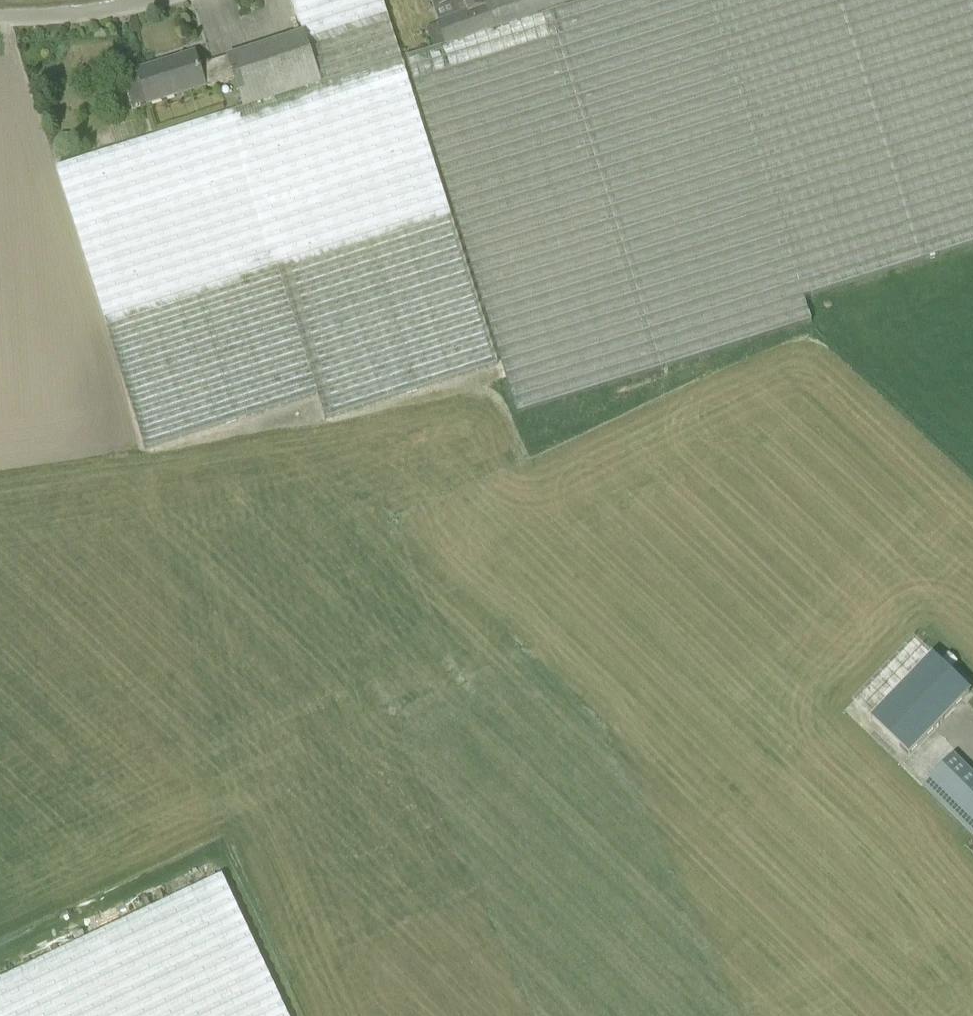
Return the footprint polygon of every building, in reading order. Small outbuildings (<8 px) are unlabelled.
[(500,364),(383,0),(293,0),(304,34),(199,67),(195,54),(165,64),(166,67),(159,69),(158,66),(138,72),(148,105),(205,87),(205,88),(235,78),(244,108),(56,168),(146,450),(318,395),(326,420),(500,364)] [(495,30),(447,47),(447,46),(434,50),(406,59),(518,415),(812,323),(804,299),(972,246),(972,0),(484,0),(495,30)] [(435,8),(438,9),(451,4),(456,17),(440,23),(441,24),(439,25),(447,46),(447,47),(495,30),(484,0),(432,0),(435,8)] [(439,25),(427,30),(434,50),(447,46),(439,25)] [(958,663),(949,654),(941,662),(950,671),(958,663)] [(872,720),(910,756),(971,693),(934,657),(872,720)] [(923,787),(972,836),(972,776),(953,756),(923,787)] [(288,1014),(223,875),(0,978),(0,1015),(288,1015),(288,1014)]
